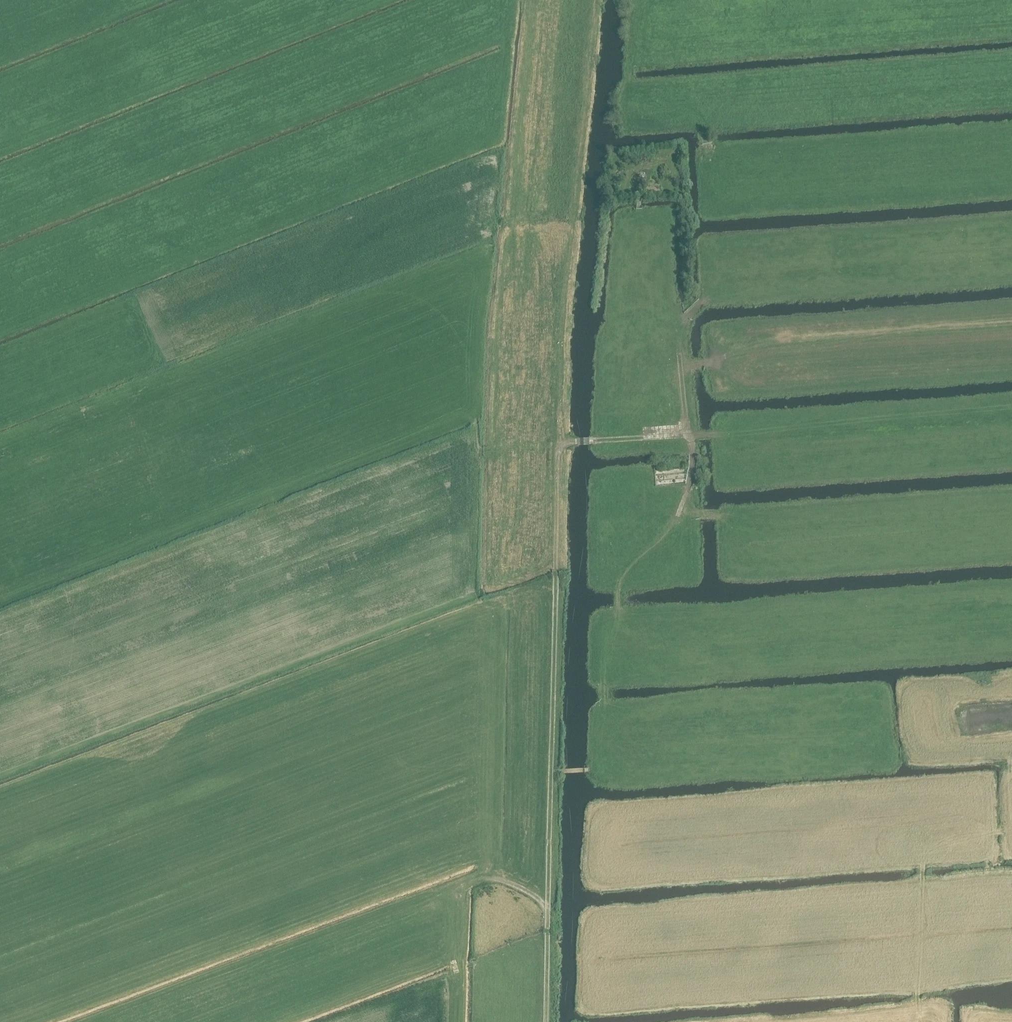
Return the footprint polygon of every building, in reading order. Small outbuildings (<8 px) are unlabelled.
[(655,469),(656,486),(686,484),(685,467),(655,469)]
